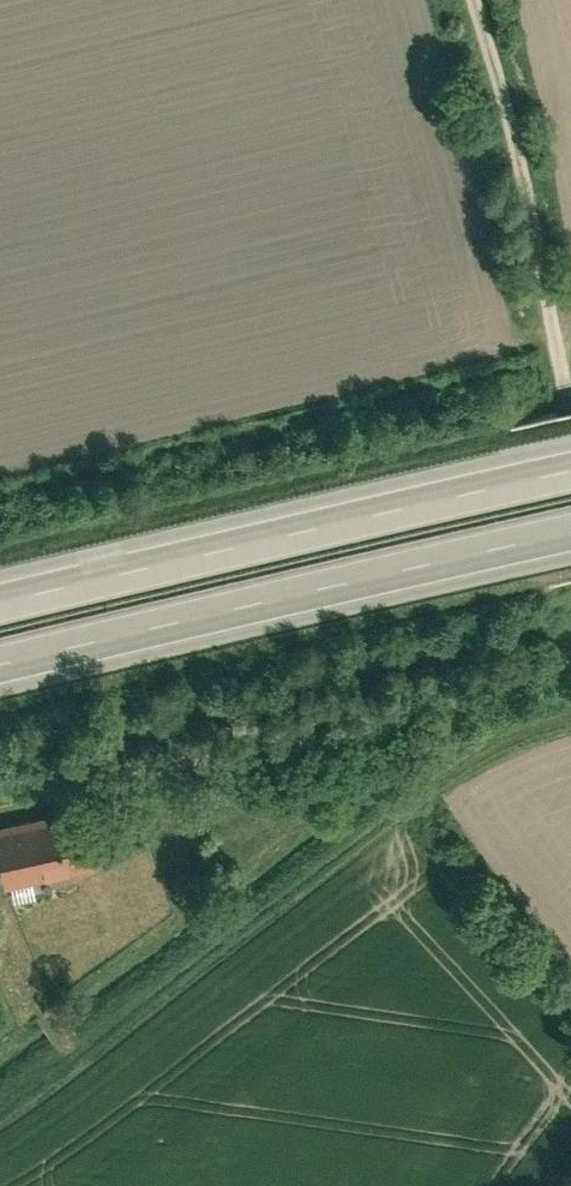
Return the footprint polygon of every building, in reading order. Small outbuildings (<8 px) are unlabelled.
[(7,890),(95,874),(86,826),(51,832),(48,819),(0,829),(0,852),(7,890)]
